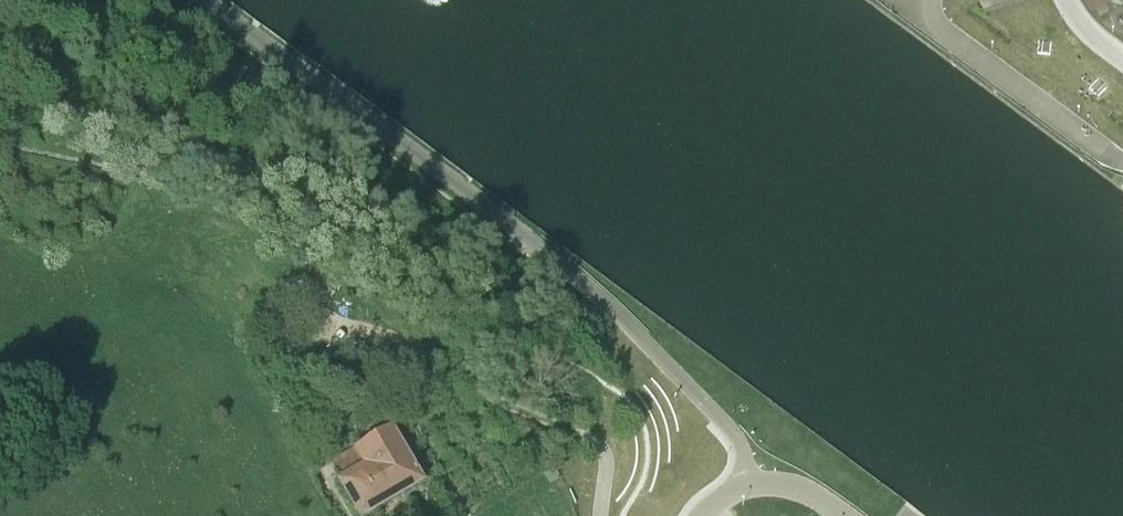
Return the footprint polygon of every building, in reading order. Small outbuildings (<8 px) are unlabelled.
[(350,515),(382,515),(421,493),(389,439),(354,459),(363,476),(336,491),(350,515)]
